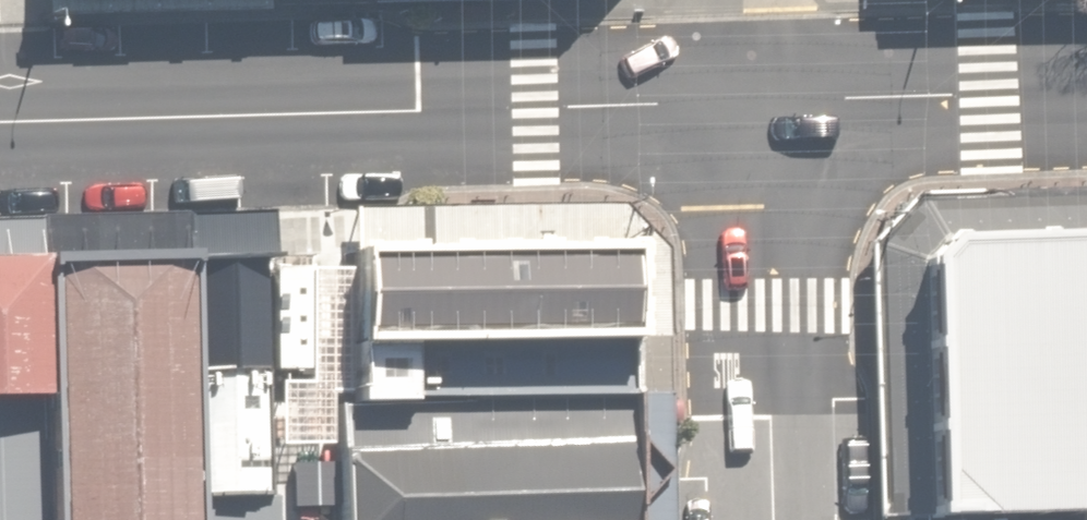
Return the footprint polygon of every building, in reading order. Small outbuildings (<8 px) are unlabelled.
[(905,233),(915,519),(1086,519),(1086,226),(905,233)] [(329,408),(653,401),(650,249),(326,256),(329,408)] [(326,256),(185,260),(192,519),(332,519),(329,408),(326,256)] [(185,260),(41,263),(45,403),(47,519),(192,519),(185,260)] [(41,263),(0,264),(0,404),(45,403),(41,263)] [(329,408),(332,519),(656,519),(653,401),(329,408)] [(45,403),(0,404),(0,519),(47,519),(45,403)]
